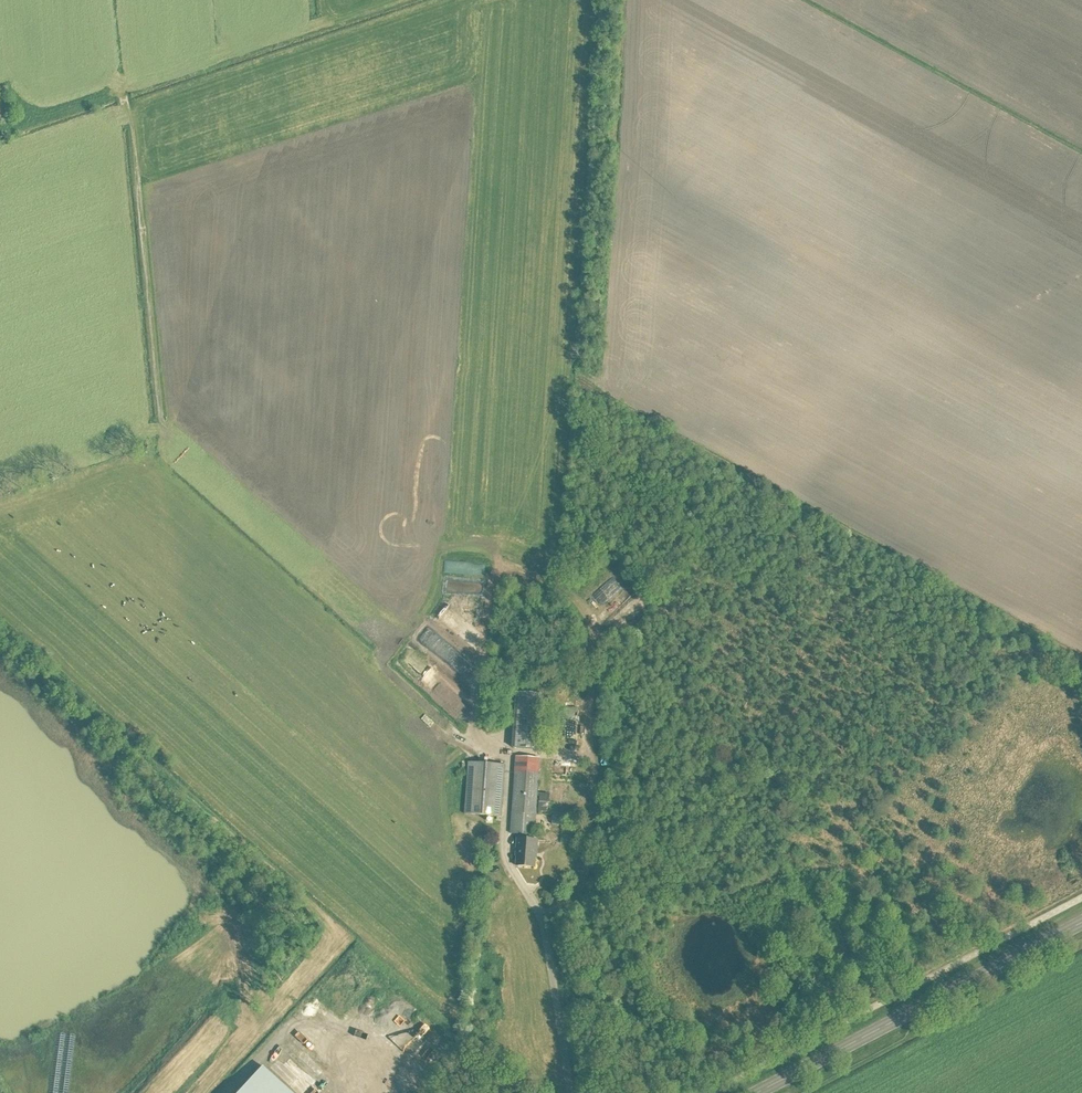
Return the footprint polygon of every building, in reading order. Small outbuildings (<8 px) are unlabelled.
[(0,95),(0,123),(13,119),(4,94),(0,95)] [(442,574),(441,586),(485,590),(487,563),(451,560),(449,575),(442,574)] [(544,695),(517,693),(513,749),(540,751),(544,695)] [(539,758),(517,757),(510,840),(518,840),(516,865),(535,867),(537,842),(528,841),(530,814),(535,815),(539,758)] [(501,817),(505,766),(469,763),(465,814),(501,817)] [(550,795),(540,794),(539,803),(549,803),(550,795)] [(548,804),(538,803),(538,812),(548,813),(548,804)] [(263,1067),(240,1092),(293,1092),(263,1067)]
